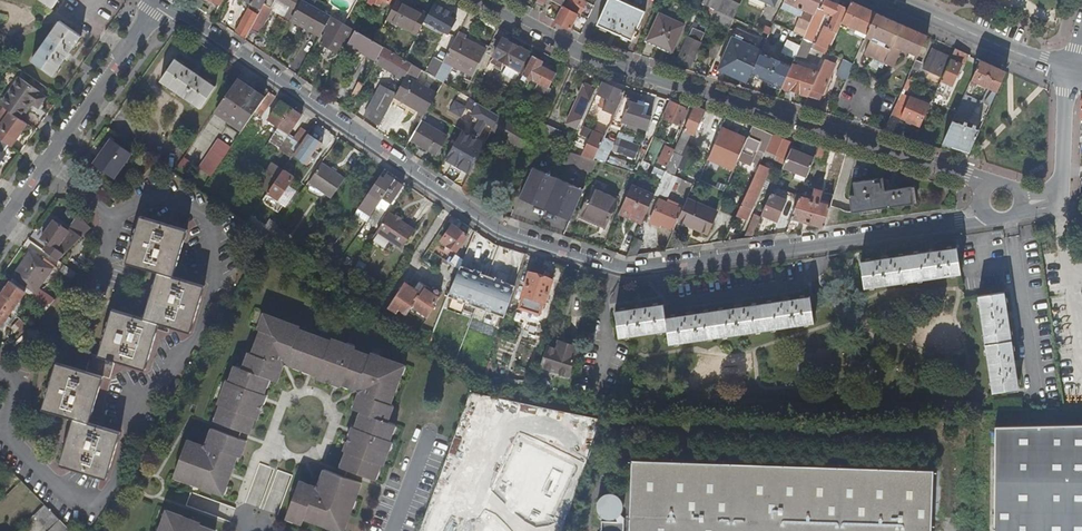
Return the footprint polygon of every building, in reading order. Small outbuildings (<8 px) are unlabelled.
[(52,7),(52,8),(53,9),(60,0),(42,0),(52,7)] [(262,9),(263,9),(265,5),(267,0),(245,0),(262,9)] [(265,5),(271,8),(276,0),(267,0),(265,5)] [(271,8),(273,9),(272,10),(291,20),(292,19),(297,9),(281,0),(276,0),(271,8)] [(297,9),(302,0),(281,0),(297,9)] [(292,19),(315,32),(314,34),(319,38),(328,22),(331,16),(325,12),(314,6),(304,0),(302,0),(297,9),(292,19)] [(318,0),(317,0),(314,6),(325,12),(328,6),(318,0)] [(367,4),(372,7),(373,4),(382,9),(385,2),(388,3),(390,0),(370,0),(367,4)] [(387,20),(418,37),(430,13),(407,0),(398,0),(387,20)] [(580,0),(566,0),(564,4),(581,14),(586,3),(580,0)] [(617,0),(609,0),(597,25),(632,42),(646,14),(636,9),(635,12),(617,3),(618,1),(617,0)] [(725,0),(704,0),(700,9),(712,15),(710,19),(730,28),(732,24),(733,21),(740,7),(725,0)] [(749,3),(762,10),(765,4),(774,8),(778,0),(750,0),(749,3)] [(781,10),(800,18),(793,34),(803,38),(809,25),(811,26),(814,18),(823,0),(785,0),(781,10)] [(841,26),(848,12),(826,2),(821,12),(834,18),(828,31),(825,30),(817,46),(829,52),(841,26)] [(848,12),(841,26),(866,37),(876,15),(851,4),(848,12)] [(271,8),(265,5),(263,9),(266,11),(263,17),(267,19),(272,10),(273,9),(271,8)] [(452,14),(437,6),(428,23),(447,34),(452,24),(448,22),(452,14)] [(574,14),(562,8),(555,22),(571,31),(576,21),(571,19),(574,14)] [(258,16),(252,29),(260,33),(267,19),(263,17),(266,11),(263,9),(262,9),(258,16)] [(238,31),(247,38),(252,29),(258,16),(249,11),(238,31)] [(359,15),(352,11),(346,25),(352,28),(355,30),(369,38),(372,32),(355,22),(359,15)] [(685,27),(659,15),(646,41),(672,53),(685,27)] [(866,37),(866,38),(871,41),(864,57),(893,70),(901,51),(917,59),(927,38),(876,15),(866,37)] [(331,16),(328,22),(332,24),(322,43),(339,53),(352,28),(346,25),(331,16)] [(820,21),(814,18),(811,26),(817,29),(820,21)] [(62,24),(35,60),(33,59),(33,61),(56,77),(56,76),(55,75),(82,38),(83,39),(84,38),(61,21),(61,23),(62,24)] [(745,30),(763,38),(765,34),(747,25),(745,30)] [(458,35),(461,29),(455,26),(451,33),(457,36),(458,35)] [(804,41),(809,44),(817,29),(811,26),(804,41)] [(355,30),(348,43),(377,61),(384,47),(375,42),(369,38),(355,30)] [(375,42),(380,33),(374,30),(372,32),(369,38),(375,42)] [(705,36),(693,30),(678,63),(690,69),(705,36)] [(466,40),(458,35),(457,36),(444,63),(436,78),(442,82),(452,65),(474,76),(485,55),(486,53),(465,42),(466,40)] [(486,53),(485,55),(491,58),(487,68),(500,74),(499,75),(515,83),(530,54),(516,48),(517,45),(510,42),(509,43),(502,40),(499,45),(493,41),(486,53)] [(791,68),(782,89),(808,98),(819,75),(805,70),(813,51),(815,47),(809,44),(804,41),(791,68)] [(720,46),(713,43),(707,56),(714,60),(720,46)] [(746,54),(723,44),(719,51),(727,54),(725,60),(743,67),(746,59),(751,61),(755,55),(747,52),(746,54)] [(813,51),(827,57),(828,54),(829,52),(817,46),(816,46),(815,47),(813,51)] [(413,65),(384,47),(377,61),(376,62),(386,68),(388,66),(401,73),(399,75),(406,78),(407,77),(413,65)] [(719,51),(712,66),(748,81),(751,75),(760,55),(756,53),(755,55),(751,61),(746,59),(743,67),(725,60),(727,54),(719,51)] [(955,51),(936,92),(942,95),(946,86),(951,88),(965,56),(955,51)] [(948,61),(931,53),(921,72),(940,80),(948,61)] [(838,68),(840,69),(850,73),(853,66),(828,54),(827,57),(825,62),(838,68)] [(751,75),(782,89),(791,68),(760,55),(751,75)] [(436,78),(444,63),(434,58),(426,72),(436,78)] [(542,64),(532,59),(520,82),(524,84),(526,79),(538,85),(536,90),(549,97),(551,92),(549,91),(556,77),(540,68),(542,64)] [(177,61),(162,83),(163,84),(163,83),(200,108),(200,109),(201,110),(217,88),(215,87),(215,88),(178,63),(178,62),(177,61)] [(838,68),(825,62),(819,75),(808,98),(803,108),(815,111),(834,70),(837,70),(838,68)] [(980,62),(971,81),(993,92),(986,101),(981,112),(987,114),(1005,73),(980,62)] [(919,67),(914,65),(907,81),(919,86),(922,79),(915,76),(919,67)] [(23,77),(3,104),(7,107),(22,118),(33,102),(41,107),(48,97),(41,91),(42,90),(23,77)] [(406,78),(397,94),(395,98),(425,116),(437,94),(407,77),(406,78)] [(238,80),(215,112),(244,130),(257,112),(263,102),(266,99),(238,80)] [(919,86),(907,81),(904,88),(915,94),(919,86)] [(624,95),(625,93),(602,82),(597,93),(603,96),(598,106),(609,111),(604,122),(602,121),(600,126),(608,130),(618,109),(624,95)] [(395,98),(397,94),(383,85),(366,116),(381,125),(395,98)] [(578,128),(595,91),(584,86),(567,123),(578,128)] [(466,96),(459,92),(450,108),(456,112),(453,117),(463,122),(474,103),(465,98),(466,96)] [(275,98),(269,94),(266,99),(263,102),(269,106),(275,98)] [(630,97),(624,95),(618,109),(621,110),(618,120),(647,129),(651,118),(642,115),(644,108),(628,103),(630,97)] [(929,108),(901,95),(892,114),(920,127),(929,108)] [(976,102),(964,96),(961,104),(957,112),(956,115),(968,120),(976,102)] [(947,107),(957,112),(961,104),(951,99),(947,107)] [(269,106),(263,102),(257,112),(263,116),(269,106)] [(280,127),(292,110),(282,103),(270,120),(280,127)] [(688,111),(669,103),(662,118),(680,127),(688,111)] [(498,116),(481,105),(476,114),(495,125),(499,117),(498,116)] [(7,107),(0,116),(0,137),(10,144),(13,146),(29,123),(22,118),(7,107)] [(665,173),(674,177),(693,136),(694,136),(704,113),(694,108),(674,152),(667,168),(665,173)] [(280,127),(267,145),(277,152),(280,148),(293,156),(295,153),(309,134),(316,122),(309,118),(296,137),(290,133),(302,116),(292,110),(280,127)] [(473,117),(447,160),(470,171),(491,125),(473,117)] [(495,125),(493,130),(521,146),(513,165),(520,169),(535,137),(527,133),(499,117),(495,125)] [(533,119),(527,133),(535,137),(539,140),(546,125),(533,119)] [(448,137),(422,122),(411,140),(437,155),(448,137)] [(969,154),(979,131),(952,122),(942,145),(969,154)] [(753,127),(742,124),(738,134),(730,154),(733,155),(728,165),(735,168),(738,162),(753,128),(753,127)] [(560,131),(546,125),(539,140),(538,142),(553,147),(560,131)] [(753,128),(738,162),(750,167),(758,150),(765,153),(773,137),(753,128)] [(594,160),(605,136),(594,131),(582,156),(587,158),(594,160)] [(309,134),(295,153),(310,164),(323,144),(309,134)] [(0,137),(0,158),(10,144),(0,137)] [(196,167),(211,177),(232,147),(217,137),(196,167)] [(640,145),(618,138),(615,150),(637,156),(640,145)] [(132,154),(111,140),(98,159),(109,168),(107,171),(116,177),(132,154)] [(790,145),(774,140),(769,154),(780,157),(778,164),(784,167),(787,160),(786,159),(790,145)] [(817,157),(793,147),(787,160),(784,167),(783,169),(796,173),(793,181),(805,185),(815,160),(817,157)] [(667,168),(674,152),(665,148),(658,164),(667,168)] [(817,157),(815,160),(822,163),(827,151),(820,148),(817,157)] [(566,163),(583,169),(587,158),(582,156),(569,152),(566,163)] [(174,171),(182,177),(192,162),(184,156),(174,171)] [(583,169),(592,172),(597,161),(594,160),(587,158),(583,169)] [(109,168),(98,159),(95,163),(107,171),(109,168)] [(630,164),(617,159),(615,165),(628,169),(630,164)] [(258,184),(269,192),(284,170),(273,162),(258,184)] [(321,163),(308,182),(331,199),(344,180),(321,163)] [(483,167),(476,163),(462,189),(469,194),(483,167)] [(760,165),(737,216),(746,220),(769,170),(764,167),(760,165)] [(584,189),(533,167),(519,197),(570,220),(584,189)] [(284,170),(269,192),(279,199),(292,180),(288,177),(290,174),(284,170)] [(665,173),(655,195),(669,201),(676,185),(679,179),(674,177),(665,173)] [(383,198),(395,181),(387,175),(385,179),(373,196),(369,194),(360,206),(372,214),(378,206),(381,201),(383,198)] [(385,179),(380,177),(369,194),(373,196),(385,179)] [(881,180),(853,184),(854,197),(849,198),(851,214),(914,205),(914,203),(912,203),(911,191),(912,191),(912,188),(901,189),(901,191),(884,193),(882,177),(880,178),(881,180)] [(403,186),(395,181),(383,198),(391,203),(403,186)] [(111,194),(117,200),(123,194),(117,188),(111,194)] [(618,200),(592,188),(580,216),(596,223),(595,225),(605,229),(618,200)] [(654,198),(631,188),(619,213),(642,223),(654,198)] [(812,202),(799,199),(791,219),(823,229),(830,208),(818,204),(821,194),(814,193),(812,202)] [(763,213),(761,217),(777,224),(786,202),(771,196),(763,213)] [(381,201),(378,206),(384,210),(388,205),(381,201)] [(677,222),(682,211),(659,201),(650,221),(673,231),(677,222)] [(715,214),(686,201),(682,211),(677,222),(694,229),(693,231),(705,236),(715,214)] [(761,217),(763,213),(759,211),(757,217),(754,216),(744,240),(751,239),(761,217)] [(390,212),(375,233),(402,251),(416,230),(390,212)] [(78,215),(69,229),(56,219),(44,236),(54,244),(49,251),(61,259),(67,250),(91,228),(78,215)] [(188,230),(142,216),(128,261),(159,271),(145,317),(114,308),(100,355),(93,353),(87,370),(57,361),(44,407),(75,417),(62,462),(108,476),(122,431),(90,421),(104,375),(110,377),(116,359),(146,368),(160,322),(191,331),(204,285),(174,276),(188,230)] [(266,226),(252,216),(246,224),(269,240),(277,227),(279,225),(271,219),(266,226)] [(291,236),(277,227),(269,240),(282,248),(291,236)] [(458,231),(452,227),(442,241),(450,247),(456,251),(467,236),(459,230),(458,231)] [(323,247),(329,251),(335,242),(330,238),(323,247)] [(642,243),(635,240),(627,258),(636,257),(642,243)] [(450,247),(442,241),(440,244),(449,250),(450,247)] [(860,262),(863,288),(865,288),(864,287),(958,275),(958,276),(959,275),(956,249),(954,250),(878,260),(862,263),(862,262),(860,262)] [(33,253),(13,280),(28,290),(35,295),(54,268),(57,270),(60,266),(47,257),(44,261),(33,253)] [(456,255),(450,264),(460,269),(461,266),(464,259),(456,255)] [(359,260),(353,270),(359,274),(365,264),(359,260)] [(351,269),(340,262),(328,279),(339,286),(351,269)] [(79,272),(66,263),(62,269),(74,278),(79,272)] [(448,297),(503,317),(515,286),(461,266),(460,269),(448,297)] [(1055,269),(1043,270),(1046,289),(1058,287),(1055,269)] [(529,273),(522,296),(523,296),(519,306),(540,313),(543,303),(544,303),(552,281),(529,273)] [(13,280),(0,298),(0,326),(1,327),(28,290),(13,280)] [(419,297),(403,286),(389,308),(397,313),(399,310),(407,315),(409,311),(415,315),(418,311),(428,318),(435,308),(433,306),(440,296),(426,286),(419,297)] [(47,293),(41,300),(51,306),(56,300),(47,293)] [(1004,294),(977,297),(977,299),(978,298),(990,392),(990,393),(1017,390),(1017,388),(1016,389),(1003,295),(1004,295),(1004,294)] [(664,318),(665,330),(668,342),(781,327),(811,323),(811,324),(813,324),(809,297),(807,298),(808,298),(664,318)] [(51,306),(41,300),(37,305),(46,312),(51,306)] [(665,330),(664,318),(663,305),(616,311),(616,310),(614,310),(618,337),(619,337),(619,336),(665,330)] [(14,327),(18,331),(30,319),(30,318),(26,315),(14,327)] [(220,415),(217,423),(250,435),(252,431),(251,429),(252,426),(254,425),(256,420),(259,419),(263,407),(262,403),(266,391),(265,387),(268,380),(278,383),(280,379),(278,376),(279,374),(282,373),(283,369),(286,367),(291,369),(295,368),(309,373),(311,377),(317,379),(318,381),(329,385),(332,385),(339,387),(341,384),(348,387),(350,391),(356,393),(357,396),(355,400),(357,403),(353,412),(362,415),(360,422),(356,423),(352,436),(349,439),(344,450),(346,454),(344,458),(345,462),(342,469),(371,479),(373,472),(376,471),(378,466),(381,464),(385,452),(384,447),(389,436),(387,431),(390,425),(384,423),(386,419),(384,416),(385,413),(388,412),(390,407),(385,405),(390,391),(388,387),(390,381),(397,383),(400,377),(399,375),(398,373),(401,366),(387,361),(384,363),(363,356),(361,358),(357,356),(357,353),(345,349),(344,346),(332,341),(329,343),(324,341),(322,343),(319,342),(318,339),(308,336),(306,338),(304,337),(303,334),(282,327),(281,323),(264,317),(262,323),(258,326),(256,332),(263,335),(261,341),(256,344),(252,356),(247,354),(244,361),(246,364),(243,371),(236,369),(234,376),(230,378),(226,389),(223,391),(218,403),(220,406),(218,411),(220,415)] [(162,323),(158,337),(166,340),(170,326),(162,323)] [(576,347),(557,342),(555,350),(546,348),(540,368),(567,376),(576,347)] [(529,381),(482,379),(526,389),(529,381)] [(1005,399),(1005,409),(1019,409),(1019,399),(1005,399)] [(988,429),(987,530),(1081,530),(1081,427),(988,429)] [(190,441),(188,441),(177,471),(176,473),(184,477),(185,480),(191,482),(192,479),(207,485),(207,487),(209,489),(221,493),(223,488),(227,486),(229,480),(225,479),(228,471),(231,469),(236,456),(242,458),(243,456),(244,454),(242,451),(243,447),(246,446),(248,442),(214,430),(212,435),(209,436),(206,443),(202,445),(198,444),(193,445),(192,442),(190,441)] [(633,457),(630,530),(931,530),(932,520),(934,468),(633,457)] [(287,515),(294,518),(295,522),(302,524),(303,520),(316,525),(321,523),(327,525),(327,528),(332,530),(337,529),(342,530),(344,530),(349,517),(347,512),(352,499),(355,500),(357,495),(355,492),(356,490),(360,487),(361,484),(326,472),(324,477),(321,479),(318,486),(315,487),(312,486),(308,487),(306,486),(305,483),(300,481),(287,515)] [(617,488),(613,487),(611,487),(609,488),(606,490),(603,493),(601,496),(601,503),(602,506),(604,509),(607,511),(612,513),(616,513),(620,511),(624,509),(626,505),(627,501),(626,497),(625,493),(622,490),(617,488)] [(32,513),(47,529),(46,530),(62,530),(67,526),(43,503),(32,513)] [(214,529),(183,518),(181,514),(167,509),(165,516),(161,517),(159,524),(163,525),(161,530),(214,530),(214,529)] [(603,517),(603,530),(625,530),(625,518),(603,517)] [(139,520),(134,530),(142,530),(146,522),(139,520)]
